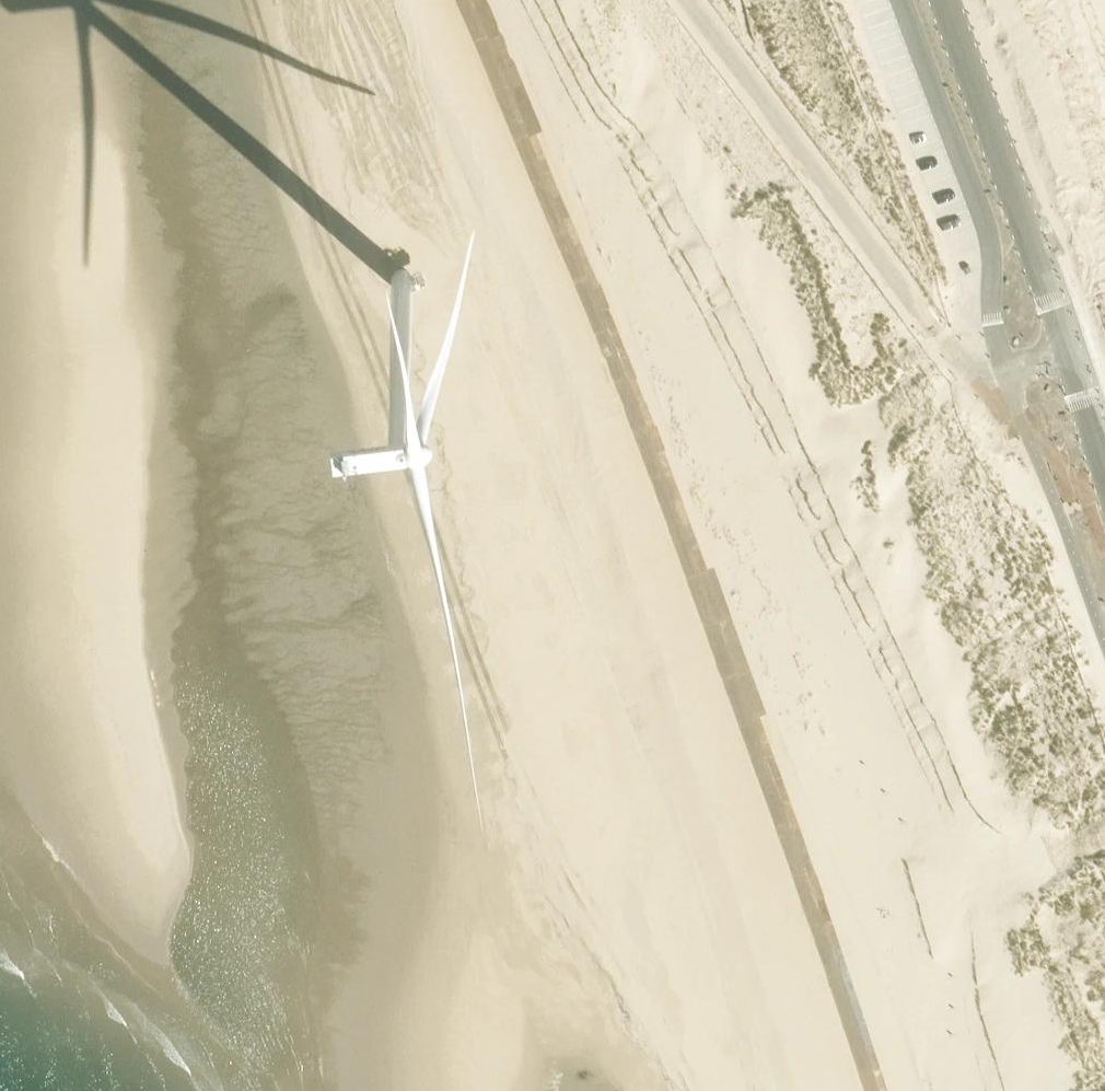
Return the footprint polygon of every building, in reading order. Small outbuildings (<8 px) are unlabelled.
[(363,288),(363,289),(363,291),(363,292),(363,293),(363,295),(364,296),(364,297),(364,298),(364,300),(365,301),(365,302),(366,303),(366,305),(366,306),(367,307),(368,308),(368,309),(369,310),(370,311),(370,313),(371,314),(372,315),(373,316),(374,317),(375,317),(376,318),(377,319),(378,320),(379,321),(380,322),(381,322),(382,323),(383,324),(384,324),(385,325),(387,325),(388,326),(389,326),(390,326),(391,327),(393,327),(394,327),(395,328),(397,328),(398,328),(399,328),(400,328),(402,328),(403,328),(404,328),(406,328),(407,327),(408,327),(409,327),(411,326),(412,326),(413,326),(414,325),(416,325),(417,324),(418,324),(419,323),(420,322),(421,322),(422,321),(423,320),(424,319),(425,318),(426,317),(427,317),(428,316),(429,315),(430,314),(431,313),(431,311),(432,310),(433,309),(433,308),(434,307),(434,306),(435,305),(435,303),(436,302),(436,301),(437,300),(437,298),(437,297),(437,296),(437,295),(438,293),(438,292),(438,291),(438,289),(438,288),(437,287),(437,286),(437,284),(437,283),(437,282),(436,280),(436,279),(435,278),(435,277),(434,276),(434,274),(433,273),(433,272),(432,271),(431,270),(431,269),(430,268),(429,267),(428,266),(427,265),(426,264),(425,263),(424,262),(423,261),(422,261),(421,260),(420,259),(419,258),(418,258),(417,257),(416,257),(414,256),(413,256),(412,255),(411,255),(409,255),(408,254),(407,254),(406,254),(404,254),(403,254),(402,253),(400,253),(399,253),(398,254),(397,254),(395,254),(394,254),(393,254),(391,255),(390,255),(389,255),(388,256),(387,256),(385,257),(384,257),(383,258),(382,258),(381,259),(380,260),(379,261),(378,261),(377,262),(376,263),(375,264),(374,265),(373,266),(372,267),(371,268),(370,269),(370,270),(369,271),(368,272),(368,273),(367,274),(366,276),(366,277),(366,278),(365,279),(365,280),(364,282),(364,283),(364,284),(364,285),(363,287),(363,288)]
